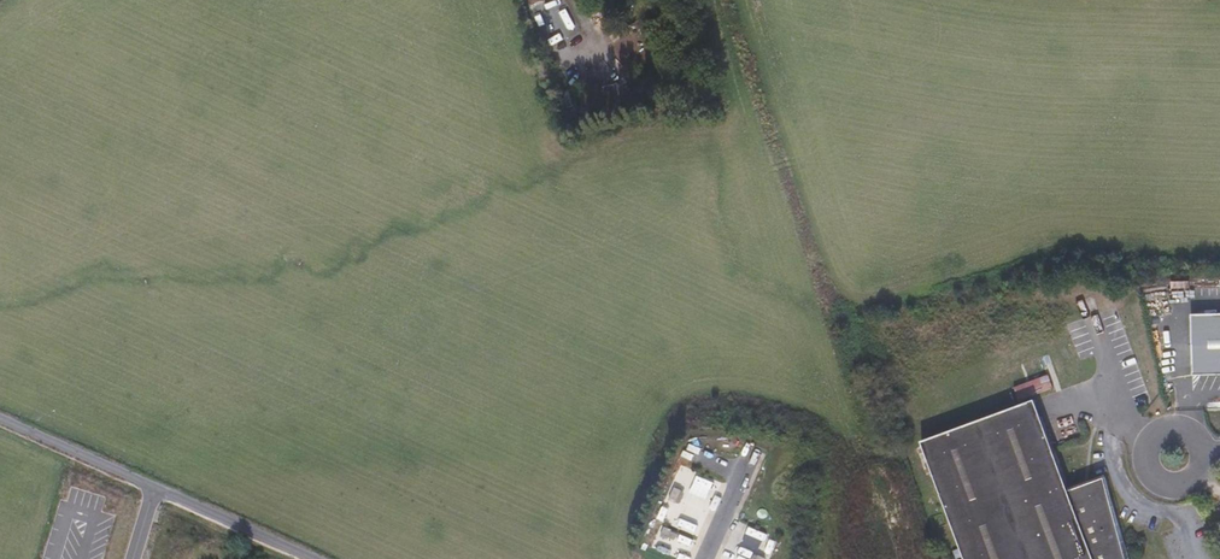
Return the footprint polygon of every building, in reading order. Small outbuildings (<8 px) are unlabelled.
[(605,104),(633,99),(631,86),(603,91),(605,104)] [(1192,321),(1193,383),(1219,382),(1219,320),(1192,321)] [(921,443),(935,480),(963,558),(1124,558),(1103,482),(1071,493),(1036,400),(921,443)] [(696,474),(689,490),(706,498),(714,481),(696,474)] [(683,490),(676,487),(669,500),(677,504),(683,490)] [(690,532),(697,516),(682,510),(675,526),(690,532)] [(673,529),(666,526),(661,536),(668,540),(673,529)]
